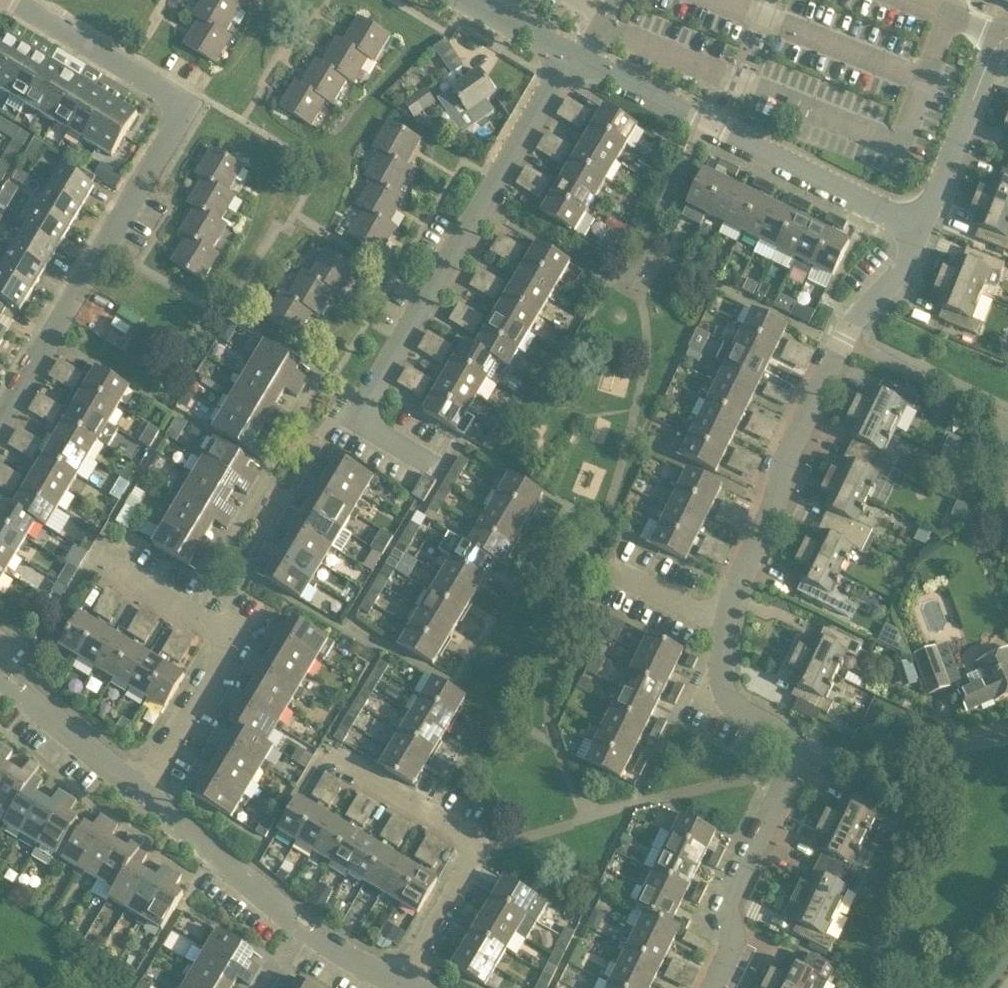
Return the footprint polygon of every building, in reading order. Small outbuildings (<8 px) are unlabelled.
[(221,0),(204,0),(193,17),(200,21),(224,36),(225,35),(240,10),(234,6),(233,7),(221,0)] [(338,40),(369,59),(369,58),(376,62),(390,38),(359,19),(344,43),(338,39),(338,40)] [(224,36),(200,21),(185,46),(216,65),(232,39),(225,35),(224,36)] [(23,45),(8,36),(0,50),(0,82),(23,45)] [(369,59),(338,40),(323,64),(317,60),(317,61),(348,80),(349,80),(354,83),(369,59)] [(434,48),(440,57),(453,49),(447,40),(434,48)] [(11,96),(37,54),(23,45),(0,82),(0,89),(11,96)] [(5,105),(20,114),(26,105),(52,63),(37,54),(11,96),(5,105)] [(348,80),(317,61),(302,85),(297,82),(296,82),(328,101),(333,105),(348,80)] [(41,114),(67,72),(52,63),(26,105),(41,114)] [(467,113),(495,94),(478,70),(451,89),(452,91),(439,100),(447,111),(460,103),(467,113)] [(54,122),(80,80),(67,72),(41,114),(54,122)] [(54,122),(69,131),(95,89),(80,80),(54,122)] [(328,101),(296,82),(281,108),(312,127),(328,101)] [(95,89),(69,131),(82,139),(83,140),(109,98),(95,89)] [(425,89),(404,104),(413,117),(435,102),(425,89)] [(98,149),(124,107),(109,98),(83,140),(98,149)] [(124,107),(98,149),(112,158),(138,116),(124,107)] [(578,118),(585,123),(592,112),(584,107),(578,118)] [(593,128),(627,147),(637,129),(604,109),(593,128)] [(29,129),(0,118),(0,129),(25,139),(29,129)] [(585,123),(578,118),(573,126),(581,130),(585,123)] [(404,167),(405,167),(420,142),(389,123),(373,149),(380,153),(404,167)] [(583,145),(616,165),(627,147),(593,128),(583,145)] [(0,160),(11,167),(24,146),(13,140),(0,160)] [(662,165),(672,149),(672,148),(659,141),(649,158),(662,165)] [(75,151),(78,146),(72,142),(70,144),(71,149),(75,151)] [(557,153),(565,157),(572,146),(564,142),(557,153)] [(573,162),(606,182),(616,165),(583,145),(573,162)] [(71,149),(69,148),(63,156),(71,160),(76,152),(75,151),(71,149)] [(228,194),(243,169),(212,150),(196,176),(203,180),(203,179),(228,194)] [(397,197),(397,196),(412,171),(405,167),(404,167),(380,153),(365,178),(372,182),(397,197)] [(565,157),(557,153),(553,160),(561,165),(565,157)] [(0,160),(0,161),(0,185),(11,167),(0,160)] [(727,173),(730,165),(721,160),(717,168),(727,173)] [(563,179),(596,199),(606,182),(573,162),(563,179)] [(113,170),(102,164),(95,175),(106,182),(113,170)] [(730,165),(727,173),(736,177),(740,170),(730,165)] [(50,189),(82,209),(95,187),(63,168),(50,189)] [(11,179),(25,187),(31,178),(17,169),(11,179)] [(707,213),(724,178),(705,169),(688,204),(707,213)] [(1006,180),(994,175),(989,186),(982,183),(976,197),(1007,209),(1007,175),(1006,180)] [(537,187),(545,192),(551,181),(544,176),(537,187)] [(725,222),(742,187),(724,178),(707,213),(725,222)] [(763,190),(766,183),(757,178),(753,185),(763,190)] [(228,194),(203,179),(203,180),(187,205),(194,209),(195,209),(220,223),(235,198),(228,194)] [(552,196),(586,216),(596,199),(563,179),(552,196)] [(364,211),(389,226),(390,224),(404,200),(397,196),(397,197),(372,182),(357,208),(363,212),(364,211)] [(13,199),(19,189),(9,183),(3,193),(13,199)] [(766,183),(763,190),(772,195),(776,187),(766,183)] [(545,192),(537,187),(533,195),(540,199),(545,192)] [(743,231),(760,196),(742,187),(725,222),(743,231)] [(38,210),(70,229),(82,209),(50,189),(38,210)] [(799,208),(802,200),(793,195),(789,203),(799,208)] [(586,216),(552,196),(542,214),(575,234),(586,216)] [(761,239),(778,205),(760,196),(743,231),(761,239)] [(976,197),(971,210),(978,213),(974,225),(987,230),(982,240),(1007,250),(1007,209),(976,197)] [(802,200),(799,208),(808,212),(812,205),(802,200)] [(779,248),(796,214),(778,205),(761,239),(779,248)] [(195,209),(194,209),(180,234),(187,239),(188,238),(212,252),(226,228),(219,224),(220,223),(195,209)] [(25,231),(57,250),(70,229),(38,210),(25,231)] [(364,211),(363,212),(348,236),(380,255),(397,228),(390,224),(389,226),(364,211)] [(835,225),(838,218),(828,213),(825,221),(835,225)] [(797,257),(814,222),(796,214),(779,248),(797,257)] [(838,218),(835,225),(844,230),(847,222),(838,218)] [(626,227),(618,222),(614,230),(621,234),(626,227)] [(815,266),(832,231),(814,222),(797,257),(815,266)] [(13,250),(46,270),(57,250),(25,231),(13,250)] [(832,231),(815,266),(834,275),(851,240),(832,231)] [(188,238),(187,239),(172,264),(204,282),(219,257),(211,253),(212,252),(188,238)] [(512,253),(520,258),(525,248),(518,244),(512,253)] [(527,262),(560,282),(570,265),(537,245),(527,262)] [(0,272),(33,292),(46,270),(13,250),(0,272)] [(999,276),(1000,274),(1000,275),(1005,262),(974,250),(969,261),(957,256),(952,268),(945,265),(939,278),(981,295),(984,287),(997,287),(1001,277),(999,276)] [(309,277),(334,292),(340,296),(356,271),(324,251),(309,277)] [(520,258),(512,253),(507,263),(514,267),(520,258)] [(517,279),(550,299),(560,282),(527,262),(517,279)] [(2,315),(8,305),(20,312),(33,292),(0,272),(0,273),(0,314),(2,315)] [(574,288),(594,299),(602,284),(582,273),(574,288)] [(334,292),(309,277),(303,274),(288,298),(312,313),(319,317),(334,292)] [(492,288),(499,292),(505,283),(497,278),(492,288)] [(982,321),(972,317),(981,295),(939,278),(934,290),(942,293),(937,305),(950,310),(945,320),(977,333),(982,321)] [(507,297),(539,317),(550,299),(517,279),(507,297)] [(759,284),(748,279),(743,289),(754,295),(759,284)] [(499,292),(492,288),(486,297),(494,301),(499,292)] [(312,313),(288,298),(281,293),(266,319),(297,338),(312,313)] [(773,306),(791,314),(797,302),(779,293),(773,306)] [(496,314),(529,334),(539,317),(507,297),(496,314)] [(816,311),(807,307),(801,319),(810,324),(816,311)] [(744,330),(779,347),(788,328),(753,311),(744,330)] [(472,322),(479,327),(485,318),(477,313),(472,322)] [(486,331),(519,351),(529,334),(496,314),(486,331)] [(479,327),(472,322),(466,331),(474,336),(479,327)] [(8,333),(0,328),(0,346),(8,333)] [(735,348),(770,365),(779,347),(744,330),(735,348)] [(475,349),(508,369),(519,351),(486,331),(476,349),(475,349)] [(790,340),(785,350),(793,354),(798,344),(790,340)] [(440,351),(448,355),(453,346),(446,342),(440,351)] [(497,385),(506,369),(508,370),(508,369),(475,349),(476,349),(465,342),(454,359),(488,379),(487,379),(497,385)] [(257,356),(251,353),(248,357),(302,389),(307,380),(295,373),(301,364),(265,343),(257,356)] [(725,343),(717,359),(716,361),(726,366),(761,383),(767,386),(772,376),(766,373),(770,365),(735,348),(725,343)] [(789,363),(793,354),(785,350),(781,359),(789,363)] [(448,355),(440,351),(435,360),(442,365),(448,355)] [(246,361),(252,364),(244,378),(279,399),(285,391),(297,398),(302,389),(248,357),(246,361)] [(477,396),(487,379),(488,379),(454,359),(444,377),(477,396)] [(557,365),(548,359),(544,366),(553,371),(557,365)] [(726,366),(722,374),(717,384),(752,401),(761,383),(726,366)] [(72,379),(79,383),(85,374),(77,369),(72,379)] [(86,387),(118,406),(118,407),(129,389),(96,369),(86,387)] [(420,385),(427,390),(433,381),(425,376),(420,385)] [(434,394),(467,413),(477,396),(444,377),(434,394)] [(201,383),(222,395),(225,390),(204,378),(201,383)] [(236,391),(230,387),(228,392),(281,424),(287,414),(275,407),(279,399),(244,378),(236,391)] [(79,383),(72,379),(66,388),(73,392),(79,383)] [(199,390),(198,384),(192,380),(186,390),(196,396),(199,390)] [(853,408),(893,427),(897,419),(900,420),(902,416),(900,414),(905,405),(913,409),(914,408),(919,397),(889,382),(884,393),(872,388),(867,399),(860,395),(853,408)] [(708,402),(743,419),(752,401),(717,384),(708,402)] [(427,390),(420,385),(414,394),(422,399),(427,390)] [(775,390),(767,386),(763,396),(771,400),(775,390)] [(75,404),(108,424),(118,407),(118,406),(86,387),(75,404)] [(187,407),(194,395),(186,391),(180,400),(179,403),(187,407)] [(226,395),(231,399),(223,412),(259,434),(264,425),(276,432),(281,424),(228,392),(226,395)] [(467,413),(434,394),(422,413),(456,433),(467,413)] [(919,397),(914,408),(924,414),(930,403),(919,397)] [(699,420),(734,437),(743,419),(708,402),(699,420)] [(51,413),(58,418),(64,408),(57,404),(51,413)] [(65,422),(98,441),(108,424),(75,404),(65,422)] [(863,455),(893,469),(899,459),(882,450),(887,440),(889,441),(892,437),(889,435),(893,427),(853,408),(847,420),(855,424),(849,435),(868,444),(863,455)] [(259,434),(223,412),(213,430),(260,459),(267,448),(255,441),(259,434)] [(754,412),(749,422),(758,426),(763,416),(754,412)] [(58,418),(51,413),(46,422),(53,427),(58,418)] [(691,438),(725,455),(734,437),(699,420),(691,438)] [(55,439),(87,458),(98,441),(65,422),(55,439)] [(758,426),(749,422),(745,431),(753,435),(758,426)] [(497,424),(494,429),(502,434),(503,434),(506,429),(497,424)] [(167,437),(176,442),(181,433),(172,427),(167,437)] [(31,448),(38,452),(44,443),(36,438),(31,448)] [(492,452),(497,443),(489,438),(483,447),(492,452)] [(725,455),(691,438),(681,457),(716,474),(725,455)] [(44,456),(77,475),(87,458),(55,439),(44,456)] [(206,454),(201,451),(199,454),(252,486),(258,477),(246,470),(251,461),(215,440),(206,454)] [(38,452),(31,448),(25,457),(33,461),(38,452)] [(737,448),(732,458),(740,462),(745,452),(737,448)] [(327,476),(363,497),(374,479),(325,450),(319,460),(332,467),(327,476)] [(157,453),(151,463),(161,469),(167,459),(157,453)] [(197,458),(202,461),(194,475),(230,496),(235,488),(247,495),(252,486),(199,454),(197,458)] [(863,455),(858,465),(847,459),(841,470),(834,466),(828,479),(867,499),(872,490),(874,492),(876,487),(874,486),(879,476),(888,481),(893,469),(863,455)] [(34,474),(66,493),(77,475),(44,456),(34,474)] [(459,456),(453,467),(463,473),(469,462),(459,456)] [(740,462),(732,458),(728,468),(736,471),(740,462)] [(463,473),(453,467),(443,484),(453,490),(463,473)] [(888,481),(900,487),(906,475),(893,469),(888,481)] [(678,490),(713,507),(722,487),(688,471),(678,490)] [(10,483),(17,487),(23,477),(16,473),(10,483)] [(24,491),(57,510),(66,493),(34,474),(24,491)] [(186,488),(181,485),(178,489),(232,521),(237,512),(225,505),(230,496),(194,475),(186,488)] [(361,512),(356,509),(363,497),(327,476),(322,483),(310,475),(304,485),(353,514),(351,517),(356,520),(361,512)] [(424,503),(437,482),(425,475),(412,496),(424,503)] [(499,494),(532,514),(543,496),(510,476),(499,494)] [(867,499),(828,479),(821,492),(829,496),(824,506),(842,516),(837,525),(867,540),(873,529),(856,521),(861,512),(863,513),(865,509),(863,508),(867,499)] [(120,480),(116,487),(125,492),(129,485),(120,480)] [(17,487),(10,483),(5,491),(12,495),(17,487)] [(453,490),(443,484),(433,501),(442,507),(453,490)] [(343,530),(351,517),(353,514),(304,485),(299,493),(312,501),(306,509),(342,531),(343,530)] [(176,493),(181,496),(173,510),(209,531),(215,522),(226,529),(232,521),(178,489),(176,493)] [(670,508),(704,525),(713,507),(678,490),(670,508)] [(14,507),(36,521),(35,522),(46,528),(57,510),(24,491),(14,507)] [(489,511),(522,531),(532,514),(499,494),(489,511)] [(142,501),(132,495),(126,504),(135,509),(137,511),(142,501)] [(725,500),(720,510),(728,514),(733,504),(725,500)] [(25,539),(35,522),(36,521),(14,507),(3,501),(0,507),(0,523),(25,539)] [(442,507),(433,501),(428,509),(437,515),(442,507)] [(951,515),(971,519),(974,505),(955,501),(951,515)] [(126,528),(133,518),(130,516),(135,509),(126,504),(116,522),(126,528)] [(661,524),(695,543),(704,525),(670,508),(661,524)] [(338,551),(342,553),(353,535),(343,530),(342,531),(306,509),(302,518),(289,510),(284,519),(338,551)] [(209,531),(173,510),(166,522),(160,519),(158,524),(211,555),(217,546),(205,539),(209,531)] [(627,522),(632,512),(627,510),(622,520),(627,522)] [(723,523),(728,514),(720,510),(715,519),(723,523)] [(479,529),(511,548),(522,531),(489,511),(479,529)] [(146,517),(143,521),(152,526),(154,522),(146,517)] [(661,524),(650,517),(640,538),(686,562),(695,543),(661,524)] [(330,552),(336,555),(338,551),(284,519),(279,527),(291,535),(286,543),(322,565),(330,552)] [(406,532),(415,537),(421,528),(411,522),(406,532)] [(15,556),(25,539),(0,523),(0,547),(15,556)] [(155,527),(161,531),(153,545),(188,566),(194,557),(206,564),(211,555),(158,524),(155,527)] [(837,525),(832,536),(821,530),(815,541),(808,537),(802,550),(841,570),(845,562),(848,563),(851,559),(847,557),(852,547),(861,552),(867,540),(837,525)] [(469,546),(495,561),(494,562),(500,566),(511,548),(479,529),(469,546)] [(384,556),(394,538),(383,531),(372,549),(373,549),(384,556)] [(395,549),(405,554),(415,537),(406,532),(395,549)] [(454,557),(484,578),(494,562),(495,561),(469,546),(449,534),(440,548),(454,557)] [(707,536),(702,546),(710,550),(715,540),(707,536)] [(85,540),(80,548),(88,553),(93,545),(85,540)] [(320,581),(315,578),(322,565),(286,543),(281,552),(269,544),(264,553),(317,585),(320,581)] [(706,559),(710,550),(702,546),(698,556),(706,559)] [(5,573),(15,556),(0,547),(0,571),(5,573)] [(363,565),(373,571),(383,555),(373,549),(372,549),(363,565)] [(385,566),(395,572),(405,554),(395,549),(385,566)] [(809,583),(804,594),(833,609),(839,597),(830,593),(835,583),(838,584),(840,580),(837,578),(841,570),(802,550),(796,563),(803,566),(797,577),(809,583)] [(310,585),(315,588),(317,585),(264,553),(258,562),(271,569),(265,579),(301,601),(310,585)] [(442,576),(474,596),(484,578),(454,557),(442,576)] [(375,583),(385,589),(395,572),(385,566),(375,583)] [(432,594),(464,613),(474,596),(442,576),(432,594)] [(365,600),(374,606),(385,589),(375,583),(365,600)] [(421,611),(425,613),(454,630),(464,613),(432,594),(421,611)] [(374,606),(365,600),(359,609),(369,615),(374,606)] [(101,618),(106,610),(97,605),(93,612),(101,618)] [(116,616),(106,610),(101,618),(111,624),(116,616)] [(411,628),(443,647),(454,630),(425,613),(421,611),(411,628)] [(77,658),(97,625),(80,614),(60,648),(77,658)] [(327,657),(321,653),(328,640),(293,619),(288,627),(275,620),(270,630),(323,662),(327,657)] [(95,668),(114,635),(97,625),(77,658),(95,668)] [(136,638),(140,631),(131,626),(127,633),(136,638)] [(443,647),(411,628),(400,646),(433,665),(443,647)] [(602,635),(615,641),(619,634),(606,628),(602,635)] [(316,661),(322,665),(323,662),(270,630),(265,638),(277,645),(272,654),(307,675),(316,661)] [(140,631),(136,638),(146,644),(150,637),(140,631)] [(832,631),(827,642),(814,636),(808,647),(801,643),(795,656),(834,675),(838,667),(841,669),(843,664),(841,663),(846,652),(856,657),(862,646),(832,631)] [(112,678),(131,645),(114,635),(95,668),(112,678)] [(640,653),(675,670),(684,652),(649,635),(640,653)] [(129,688),(149,655),(131,645),(112,678),(129,688)] [(170,659),(174,651),(165,646),(161,653),(170,659)] [(929,696),(952,688),(936,646),(913,655),(929,696)] [(994,700),(1007,694),(1007,648),(977,662),(981,670),(968,676),(972,685),(957,691),(967,713),(994,700)] [(174,651),(170,659),(180,664),(184,657),(174,651)] [(595,676),(604,658),(593,653),(584,671),(595,676)] [(631,672),(666,688),(675,670),(640,653),(631,672)] [(306,691),(300,688),(307,675),(272,654),(267,662),(255,655),(249,664),(303,696),(306,691)] [(146,699),(166,665),(149,655),(129,688),(146,699)] [(693,669),(698,659),(690,655),(685,665),(693,669)] [(829,715),(834,703),(824,698),(828,688),(831,690),(833,685),(830,684),(834,675),(795,656),(789,668),(796,672),(791,683),(802,689),(797,699),(829,715)] [(895,664),(902,686),(918,681),(911,659),(895,664)] [(389,667),(380,661),(375,668),(385,674),(389,667)] [(295,696),(301,699),(303,696),(249,664),(244,672),(256,679),(251,688),(287,710),(295,696)] [(166,665),(146,699),(164,709),(183,676),(166,665)] [(379,684),(385,674),(375,668),(369,679),(379,684)] [(623,690),(657,706),(666,688),(631,672),(623,690)] [(591,683),(581,678),(576,689),(586,693),(591,683)] [(422,697),(455,717),(466,699),(432,679),(422,697)] [(685,686),(685,685),(677,682),(672,692),(680,695),(685,686)] [(285,726),(279,722),(287,710),(251,688),(246,696),(234,689),(228,698),(283,731),(285,726)] [(614,708),(648,725),(657,706),(623,690),(614,708)] [(668,702),(675,705),(680,695),(672,692),(668,702)] [(354,704),(364,710),(369,701),(359,695),(354,704)] [(411,714),(445,734),(455,717),(422,697),(411,714)] [(274,730),(280,734),(283,731),(228,698),(224,706),(236,714),(230,723),(237,727),(272,749),(273,748),(266,744),(274,730)] [(364,710),(354,704),(349,713),(358,719),(364,710)] [(605,726),(639,743),(648,725),(614,708),(605,726)] [(401,732),(434,751),(445,734),(411,714),(401,732)] [(117,726),(125,731),(130,723),(122,718),(117,726)] [(662,732),(667,722),(659,718),(655,728),(662,732)] [(851,740),(856,728),(848,724),(843,736),(851,740)] [(596,744),(630,761),(639,743),(605,726),(596,744)] [(271,765),(265,761),(272,749),(237,727),(232,735),(220,728),(215,737),(268,769),(271,765)] [(658,741),(661,735),(662,732),(655,728),(650,737),(658,741)] [(333,738),(343,744),(348,735),(339,729),(333,738)] [(391,749),(424,768),(434,751),(401,732),(391,749)] [(260,769),(266,772),(268,769),(215,737),(209,746),(221,753),(217,761),(252,783),(260,769)] [(630,761),(596,744),(587,763),(621,779),(630,761)] [(13,770),(5,765),(12,753),(4,748),(0,754),(0,792),(13,770)] [(292,761),(307,770),(314,758),(299,749),(292,761)] [(424,768),(391,749),(380,767),(414,786),(424,768)] [(642,754),(637,764),(645,768),(650,758),(642,754)] [(251,799),(245,795),(252,783),(217,761),(211,770),(199,763),(194,771),(248,803),(251,799)] [(6,822),(33,777),(38,769),(29,763),(22,775),(13,770),(0,792),(0,811),(5,814),(2,819),(5,822),(6,822)] [(640,777),(645,768),(637,764),(633,773),(640,777)] [(240,803),(246,807),(248,803),(194,771),(189,780),(201,787),(195,797),(231,818),(240,803)] [(22,834),(43,800),(34,794),(42,782),(33,777),(6,822),(5,822),(1,829),(6,832),(9,827),(22,834)] [(321,802),(325,795),(316,789),(311,797),(321,802)] [(35,850),(67,798),(58,792),(51,804),(43,800),(22,834),(35,842),(31,848),(35,850)] [(325,795),(321,802),(330,808),(334,800),(325,795)] [(823,822),(863,841),(867,833),(870,835),(872,830),(869,829),(874,818),(883,823),(888,811),(859,797),(854,807),(842,802),(837,813),(829,809),(823,822)] [(32,856),(49,866),(77,820),(68,815),(75,803),(67,798),(35,850),(36,851),(32,856)] [(297,842),(317,809),(299,799),(279,831),(297,842)] [(243,823),(264,836),(275,819),(254,806),(243,823)] [(314,852),(334,820),(317,809),(297,842),(314,852)] [(355,823),(360,815),(350,809),(345,817),(355,823)] [(360,815),(355,823),(364,828),(369,821),(360,815)] [(77,876),(108,823),(100,817),(92,830),(83,824),(62,859),(76,868),(73,873),(77,876)] [(673,835),(707,852),(716,833),(682,817),(673,835)] [(332,862),(351,830),(334,820),(314,852),(332,862)] [(869,872),(852,864),(856,854),(860,856),(862,851),(859,850),(863,841),(823,822),(816,835),(824,838),(819,849),(837,858),(832,869),(863,884),(869,872)] [(97,880),(118,845),(110,840),(117,828),(108,823),(77,876),(81,878),(85,873),(97,880)] [(349,873),(368,840),(351,830),(332,862),(349,873)] [(389,843),(394,835),(384,830),(380,837),(389,843)] [(394,835),(389,843),(399,849),(403,841),(394,835)] [(664,853),(698,870),(707,852),(673,835),(664,853)] [(111,896),(112,896),(138,852),(139,852),(144,844),(134,838),(127,850),(118,845),(97,880),(111,889),(108,894),(111,896)] [(626,854),(631,844),(621,839),(616,849),(626,854)] [(366,883),(385,850),(368,840),(349,873),(366,883)] [(714,855),(721,859),(726,850),(718,846),(714,855)] [(383,893),(402,860),(385,850),(366,883),(383,893)] [(424,863),(428,856),(419,850),(414,858),(424,863)] [(127,910),(149,874),(140,868),(147,857),(139,852),(138,852),(112,896),(111,896),(106,905),(110,908),(113,902),(127,910)] [(655,871),(689,888),(698,870),(664,853),(655,871)] [(721,859),(714,855),(709,865),(717,869),(721,859)] [(428,856),(424,863),(433,869),(437,861),(428,856)] [(400,903),(419,870),(402,860),(383,893),(400,903)] [(141,926),(173,873),(164,867),(157,879),(149,874),(127,910),(140,918),(137,924),(141,926)] [(850,891),(858,895),(863,884),(832,869),(828,879),(816,873),(811,884),(804,881),(798,894),(837,913),(838,913),(850,891)] [(419,870),(400,903),(418,914),(437,881),(419,870)] [(280,871),(277,876),(284,880),(287,875),(280,871)] [(646,889),(680,906),(689,888),(655,871),(646,889)] [(162,931),(184,895),(174,889),(181,878),(173,873),(141,926),(144,928),(148,923),(162,931)] [(494,897),(526,916),(537,899),(505,879),(494,897)] [(704,895),(709,886),(701,881),(696,891),(704,895)] [(895,896),(899,898),(904,887),(895,882),(890,894),(895,896)] [(35,892),(22,885),(16,894),(29,902),(35,892)] [(329,906),(334,898),(335,895),(318,885),(308,902),(325,912),(329,906)] [(637,908),(680,929),(686,931),(691,921),(683,918),(679,927),(672,923),(680,906),(646,889),(637,908)] [(704,895),(696,891),(691,901),(699,905),(704,895)] [(837,913),(798,894),(792,906),(799,910),(793,921),(804,926),(799,937),(829,952),(835,940),(826,935),(837,913)] [(484,915),(516,934),(526,916),(494,897),(484,915)] [(342,903),(334,898),(329,906),(337,911),(342,903)] [(637,930),(671,947),(680,929),(637,908),(637,909),(645,913),(637,930)] [(605,914),(594,909),(589,920),(596,923),(601,921),(605,914)] [(473,932),(506,951),(516,934),(484,915),(473,932)] [(382,951),(389,949),(392,944),(393,944),(401,931),(388,923),(380,936),(381,937),(375,947),(378,950),(380,950),(382,951)] [(561,937),(571,942),(575,933),(566,928),(561,937)] [(628,948),(662,965),(671,947),(637,930),(628,948)] [(690,945),(695,935),(687,931),(683,942),(690,945)] [(211,946),(204,942),(202,946),(256,978),(261,970),(249,963),(254,953),(219,932),(211,946)] [(463,950),(495,969),(506,951),(473,932),(463,950)] [(571,942),(561,937),(557,947),(566,951),(571,942)] [(206,954),(198,968),(233,987),(234,987),(239,980),(250,987),(256,978),(202,946),(200,950),(206,954)] [(619,966),(654,983),(662,965),(628,948),(619,966)] [(495,969),(463,950),(452,967),(485,987),(495,969)] [(798,966),(786,961),(781,972),(773,968),(767,981),(782,987),(825,987),(834,971),(803,956),(798,966)] [(674,959),(669,968),(677,972),(682,962),(674,959)] [(543,973),(553,978),(558,969),(548,964),(543,973)] [(618,987),(651,987),(654,983),(619,966),(610,984),(618,987)] [(184,976),(181,981),(193,987),(233,987),(198,968),(190,980),(184,976)] [(672,982),(677,972),(669,968),(665,978),(672,982)] [(553,978),(543,973),(539,983),(548,987),(553,978)] [(298,979),(293,987),(313,987),(298,979)]
